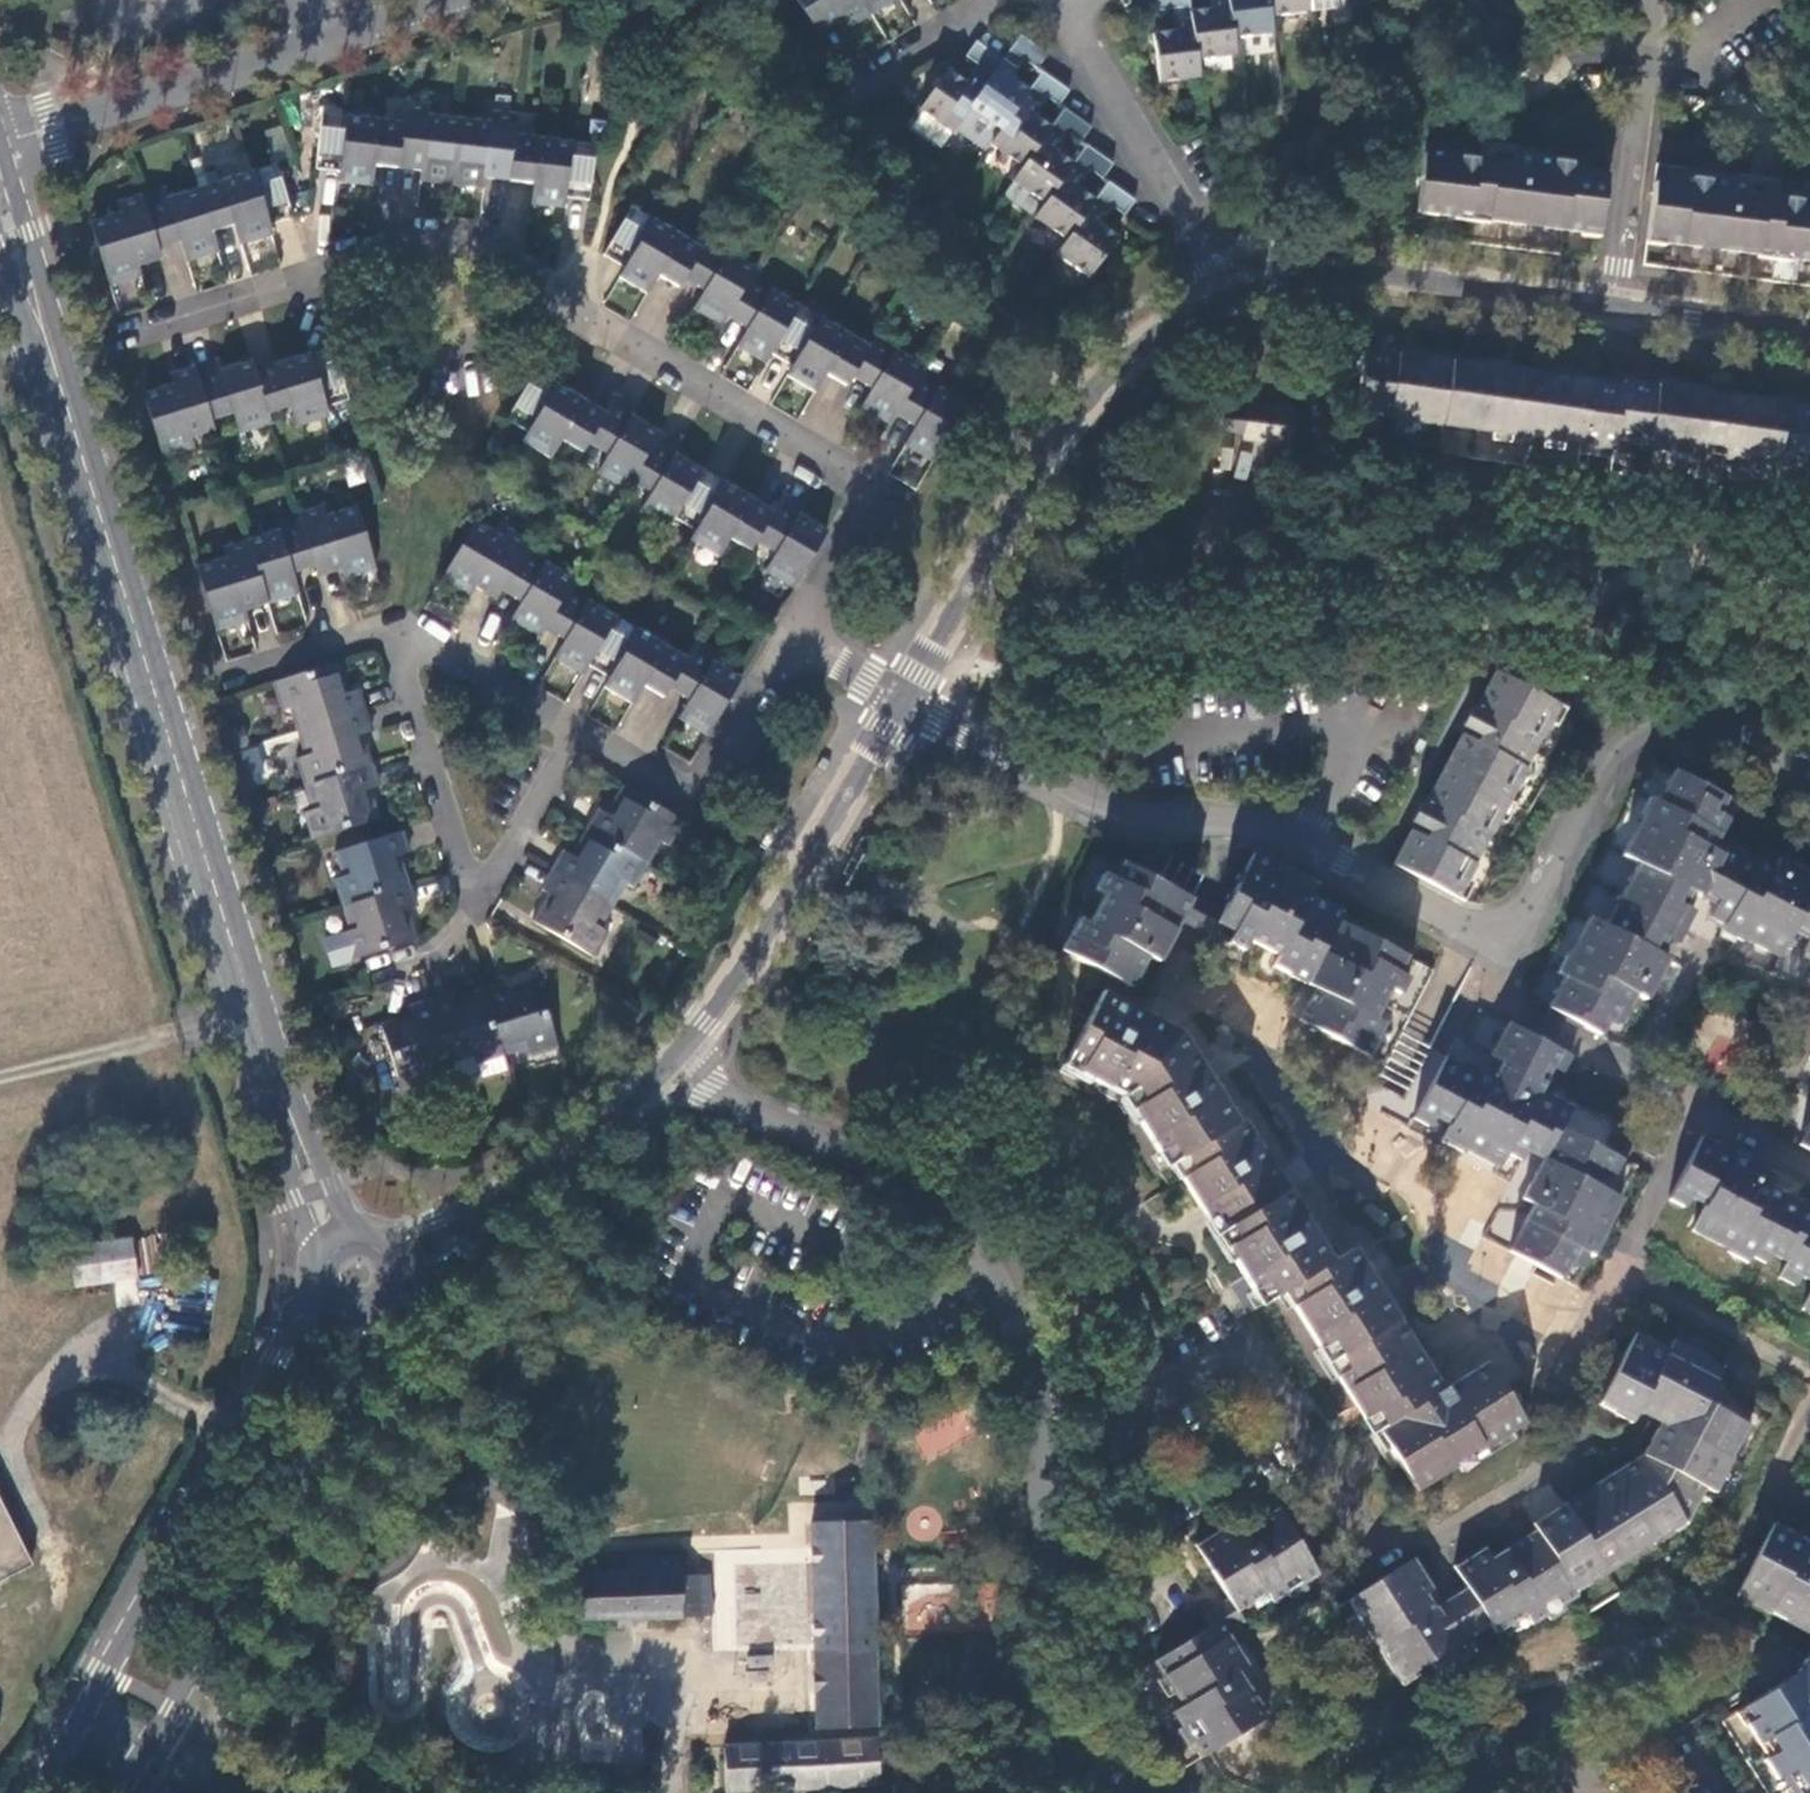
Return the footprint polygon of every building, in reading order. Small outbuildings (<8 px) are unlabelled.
[(817,33),(837,22),(843,32),(895,0),(797,0),(817,33)] [(1155,10),(1172,8),(1175,31),(1152,33),(1158,82),(1198,77),(1189,10),(1188,0),(1154,0),(1155,10)] [(1211,9),(1189,10),(1198,77),(1204,75),(1203,59),(1235,55),(1228,0),(1210,0),(1211,9)] [(1235,55),(1241,54),(1239,37),(1272,33),(1268,0),(1228,0),(1235,55)] [(1272,33),(1277,32),(1275,15),(1308,11),(1307,0),(1268,0),(1272,33)] [(1308,11),(1343,8),(1342,0),(1307,0),(1308,11)] [(1036,68),(1047,54),(1020,34),(1004,59),(1004,60),(970,108),(996,126),(985,140),(990,144),(1029,89),(1010,77),(1023,59),(1036,68)] [(919,110),(952,133),(970,108),(1004,60),(1004,59),(976,40),(964,55),(978,64),(966,82),(947,69),(919,110)] [(1059,106),(1069,90),(1042,71),(1029,89),(990,144),(1019,163),(1008,177),(1011,179),(1013,181),(1051,126),(1032,114),(1044,96),(1059,106)] [(590,201),(598,145),(518,135),(521,113),(498,110),(497,122),(431,114),(432,103),(407,99),(405,121),(325,112),(319,168),(344,171),(342,180),(373,184),(376,164),(424,170),(423,180),(485,187),(487,177),(535,183),(532,204),(565,208),(566,197),(590,201)] [(1082,142),(1091,127),(1064,107),(1051,126),(1013,181),(1040,199),(1029,214),(1034,217),(1035,217),(1073,162),(1054,151),(1067,132),(1082,142)] [(1103,178),(1114,163),(1085,144),(1073,162),(1035,217),(1034,217),(1062,236),(1051,251),(1057,254),(1095,200),(1077,188),(1090,170),(1103,178)] [(1416,208),(1598,232),(1605,175),(1571,172),(1573,163),(1496,154),(1495,162),(1423,153),(1416,208)] [(123,213),(93,222),(112,285),(142,275),(139,266),(162,259),(159,249),(182,242),(189,261),(219,251),(214,232),(237,224),(243,244),(274,235),(271,226),(296,218),(278,163),(171,198),(167,187),(121,201),(123,213)] [(1809,260),(1809,201),(1763,194),(1764,187),(1689,178),(1688,186),(1653,181),(1645,239),(1809,260)] [(1011,179),(1001,194),(1029,214),(1040,199),(1013,181),(1011,179)] [(1125,216),(1136,200),(1108,181),(1095,200),(1057,254),(1091,278),(1118,237),(1099,224),(1112,207),(1125,216)] [(906,446),(934,461),(968,404),(943,390),(949,380),(899,351),(905,341),(883,329),(873,347),(774,291),(780,281),(730,251),(737,242),(715,230),(704,249),(634,207),(605,255),(626,268),(620,278),(648,294),(660,276),(681,287),(687,278),(708,290),(696,309),(724,325),(730,316),(750,328),(738,348),(767,364),(773,354),(794,367),(788,376),(816,393),(827,374),(848,386),(854,376),(875,389),(864,408),(891,423),(896,415),(917,427),(906,446)] [(329,408),(351,401),(334,347),(258,371),(253,360),(223,370),(219,359),(173,375),(176,385),(146,394),(166,457),(196,448),(192,437),(215,430),(212,421),(236,413),(244,434),(274,425),(271,414),(294,406),(301,426),(333,416),(329,408)] [(1357,413),(1614,450),(1615,445),(1701,457),(1702,449),(1722,452),(1721,460),(1807,472),(1809,453),(1809,409),(1733,398),(1732,402),(1710,399),(1710,395),(1622,383),(1622,389),(1366,351),(1357,413)] [(768,571),(795,588),(828,531),(801,515),(806,505),(784,493),(774,511),(677,452),(681,444),(634,416),(639,406),(618,395),(607,412),(538,373),(510,418),(532,432),(526,441),(552,457),(563,438),(586,451),(591,442),(611,455),(600,472),(628,488),(632,480),(655,492),(643,512),(670,529),(677,518),(698,530),(692,540),(719,557),(732,538),(752,551),(757,542),(779,554),(768,571)] [(1292,450),(1292,446),(1251,441),(1255,408),(1247,407),(1246,411),(1226,408),(1223,432),(1243,435),(1243,443),(1292,450)] [(1292,446),(1297,413),(1255,408),(1251,441),(1292,446)] [(199,565),(218,628),(249,620),(246,610),(269,603),(300,593),(295,573),(317,566),(320,576),(343,569),(346,579),(377,569),(358,505),(325,516),(322,504),(277,519),(280,530),(227,546),(230,556),(199,565)] [(568,638),(556,658),(583,675),(589,666),(612,678),(605,688),(633,705),(645,684),(664,696),(670,687),(692,699),(680,720),(708,736),(742,679),(716,664),(721,653),(700,641),(690,660),(591,601),(596,591),(548,562),(554,554),(513,529),(507,537),(478,522),(444,579),(472,597),(479,586),(498,598),(504,589),(525,602),(513,621),(540,638),(547,627),(568,638)] [(296,706),(302,730),(366,710),(360,690),(347,694),(337,663),(278,681),(287,709),(296,706)] [(1498,674),(1495,673),(1477,705),(1492,713),(1508,723),(1493,750),(1476,742),(1462,734),(1426,802),(1441,810),(1458,819),(1443,846),(1425,838),(1411,831),(1397,858),(1462,892),(1477,864),(1475,862),(1489,835),(1492,836),(1527,768),(1525,767),(1539,740),(1541,741),(1559,706),(1498,674)] [(1563,698),(1559,706),(1579,717),(1585,704),(1563,698)] [(366,710),(302,730),(312,755),(302,757),(310,784),(369,766),(360,735),(373,731),(366,710)] [(1475,710),(1470,719),(1477,724),(1472,733),(1479,737),(1476,742),(1493,750),(1508,723),(1492,713),(1489,719),(1475,710)] [(1477,724),(1470,719),(1465,728),(1472,733),(1477,724)] [(369,766),(310,784),(317,810),(308,813),(317,838),(377,820),(368,790),(380,786),(373,765),(369,766)] [(1595,1034),(1601,1037),(1608,1023),(1618,1028),(1636,998),(1646,1003),(1669,959),(1653,951),(1660,937),(1664,939),(1682,905),(1678,903),(1684,891),(1716,907),(1709,919),(1723,926),(1720,931),(1742,943),(1743,942),(1778,961),(1792,936),(1804,942),(1799,951),(1809,957),(1809,876),(1777,859),(1773,867),(1729,845),(1724,853),(1710,846),(1717,834),(1710,830),(1727,800),(1673,773),(1657,802),(1652,799),(1621,857),(1637,866),(1606,926),(1589,918),(1571,952),(1568,950),(1555,973),(1563,977),(1547,1007),(1595,1034)] [(669,844),(684,820),(630,788),(613,816),(603,808),(591,828),(595,830),(648,862),(660,840),(669,844)] [(1458,819),(1441,810),(1437,814),(1424,808),(1414,826),(1428,833),(1425,838),(1443,846),(1458,819)] [(338,878),(347,905),(408,886),(397,856),(410,852),(403,830),(340,849),(348,875),(338,878)] [(634,886),(648,862),(595,830),(578,858),(565,851),(554,870),(612,904),(626,882),(634,886)] [(1315,990),(1299,1019),(1368,1057),(1385,1025),(1375,1019),(1390,991),(1399,995),(1408,978),(1398,972),(1407,956),(1338,919),(1342,913),(1312,896),(1318,887),(1256,855),(1227,906),(1217,924),(1231,931),(1226,942),(1243,951),(1249,941),(1279,957),(1273,968),(1315,990)] [(1078,919),(1062,949),(1078,958),(1090,964),(1098,969),(1130,986),(1146,957),(1158,964),(1187,912),(1193,899),(1123,863),(1114,879),(1103,873),(1093,891),(1104,897),(1089,924),(1078,919)] [(612,904),(554,870),(543,888),(555,895),(538,923),(592,953),(607,931),(599,926),(612,904)] [(408,886),(347,905),(355,929),(347,932),(355,960),(363,957),(416,942),(404,911),(418,906),(411,885),(408,886)] [(1193,899),(1187,912),(1205,922),(1215,927),(1217,924),(1227,906),(1212,898),(1198,890),(1193,899)] [(506,982),(484,989),(487,997),(504,1052),(528,1044),(532,1053),(559,1045),(541,985),(511,994),(506,982)] [(458,1006),(453,993),(433,1000),(452,1063),(476,1056),(479,1064),(482,1074),(483,1080),(511,1072),(506,1056),(504,1052),(487,997),(458,1006)] [(1083,1033),(1079,1038),(1078,1041),(1057,1081),(1113,1109),(1155,1176),(1161,1173),(1171,1188),(1114,1223),(1165,1307),(1223,1271),(1248,1313),(1271,1299),(1343,1415),(1351,1429),(1360,1442),(1378,1431),(1380,1434),(1418,1492),(1525,1424),(1487,1363),(1444,1390),(1354,1247),(1332,1260),(1243,1120),(1237,1124),(1182,1034),(1103,994),(1090,1019),(1083,1033)] [(452,1063),(433,1000),(410,1006),(414,1019),(383,1028),(402,1087),(429,1080),(427,1071),(452,1063)] [(1577,1061),(1580,1063),(1591,1043),(1595,1034),(1547,1007),(1542,1016),(1531,1037),(1570,1057),(1577,1061)] [(1589,1254),(1593,1256),(1602,1238),(1639,1169),(1628,1163),(1609,1152),(1624,1125),(1576,1099),(1572,1106),(1535,1087),(1546,1066),(1561,1074),(1570,1057),(1531,1037),(1506,1024),(1489,1057),(1501,1064),(1493,1079),(1448,1057),(1413,1119),(1430,1128),(1439,1111),(1453,1119),(1441,1140),(1465,1154),(1467,1151),(1501,1169),(1508,1155),(1523,1163),(1528,1153),(1543,1161),(1522,1200),(1533,1206),(1509,1252),(1560,1279),(1561,1279),(1570,1264),(1580,1269),(1589,1254)] [(452,1063),(458,1082),(482,1074),(479,1064),(476,1056),(452,1063)] [(1799,1145),(1809,1151),(1809,1124),(1799,1145)] [(1671,1203),(1686,1211),(1696,1194),(1711,1201),(1707,1208),(1693,1233),(1750,1262),(1751,1259),(1767,1267),(1773,1257),(1788,1264),(1780,1281),(1797,1290),(1806,1271),(1809,1273),(1809,1211),(1770,1189),(1775,1179),(1703,1140),(1670,1203),(1671,1203)] [(64,1247),(70,1288),(192,1269),(188,1229),(64,1247)] [(1721,1370),(1722,1367),(1719,1365),(1672,1341),(1667,1349),(1637,1333),(1597,1407),(1628,1423),(1632,1420),(1639,1410),(1663,1422),(1643,1459),(1536,1526),(1538,1529),(1576,1590),(1683,1522),(1702,1488),(1711,1493),(1746,1426),(1711,1406),(1727,1376),(1729,1374),(1721,1370)] [(29,1565),(0,1505),(0,1580),(29,1565)] [(1281,1508),(1262,1520),(1246,1530),(1236,1536),(1230,1525),(1200,1545),(1232,1597),(1240,1611),(1250,1605),(1256,1616),(1323,1575),(1281,1508)] [(878,1727),(873,1522),(815,1523),(819,1727),(878,1727)] [(1773,1525),(1735,1596),(1809,1636),(1809,1544),(1773,1525)] [(1418,1558),(1377,1583),(1352,1599),(1361,1614),(1359,1615),(1401,1679),(1429,1662),(1436,1673),(1438,1672),(1440,1675),(1473,1655),(1464,1641),(1480,1631),(1492,1624),(1498,1632),(1503,1629),(1509,1639),(1579,1596),(1576,1590),(1538,1529),(1494,1557),(1488,1548),(1457,1567),(1470,1587),(1446,1602),(1435,1608),(1426,1594),(1437,1588),(1418,1558)] [(576,1572),(577,1617),(579,1617),(710,1616),(709,1575),(681,1576),(680,1558),(629,1558),(630,1572),(576,1572)] [(1435,1608),(1446,1602),(1437,1588),(1426,1594),(1435,1608)] [(1224,1620),(1231,1631),(1239,1626),(1246,1621),(1240,1611),(1232,1597),(1224,1602),(1216,1607),(1224,1620)] [(1240,1611),(1246,1621),(1256,1616),(1250,1605),(1240,1611)] [(1224,1620),(1216,1607),(1200,1616),(1208,1629),(1221,1621),(1224,1620)] [(1221,1621),(1208,1629),(1155,1661),(1182,1706),(1172,1712),(1199,1757),(1264,1718),(1237,1674),(1248,1666),(1221,1621)] [(1809,1679),(1809,1660),(1805,1657),(1797,1672),(1809,1679)] [(1797,1672),(1795,1675),(1743,1708),(1751,1721),(1744,1726),(1757,1747),(1764,1743),(1772,1756),(1763,1761),(1776,1783),(1779,1781),(1786,1792),(1809,1792),(1809,1679),(1797,1672)] [(725,1748),(728,1792),(880,1783),(877,1739),(725,1748)]
